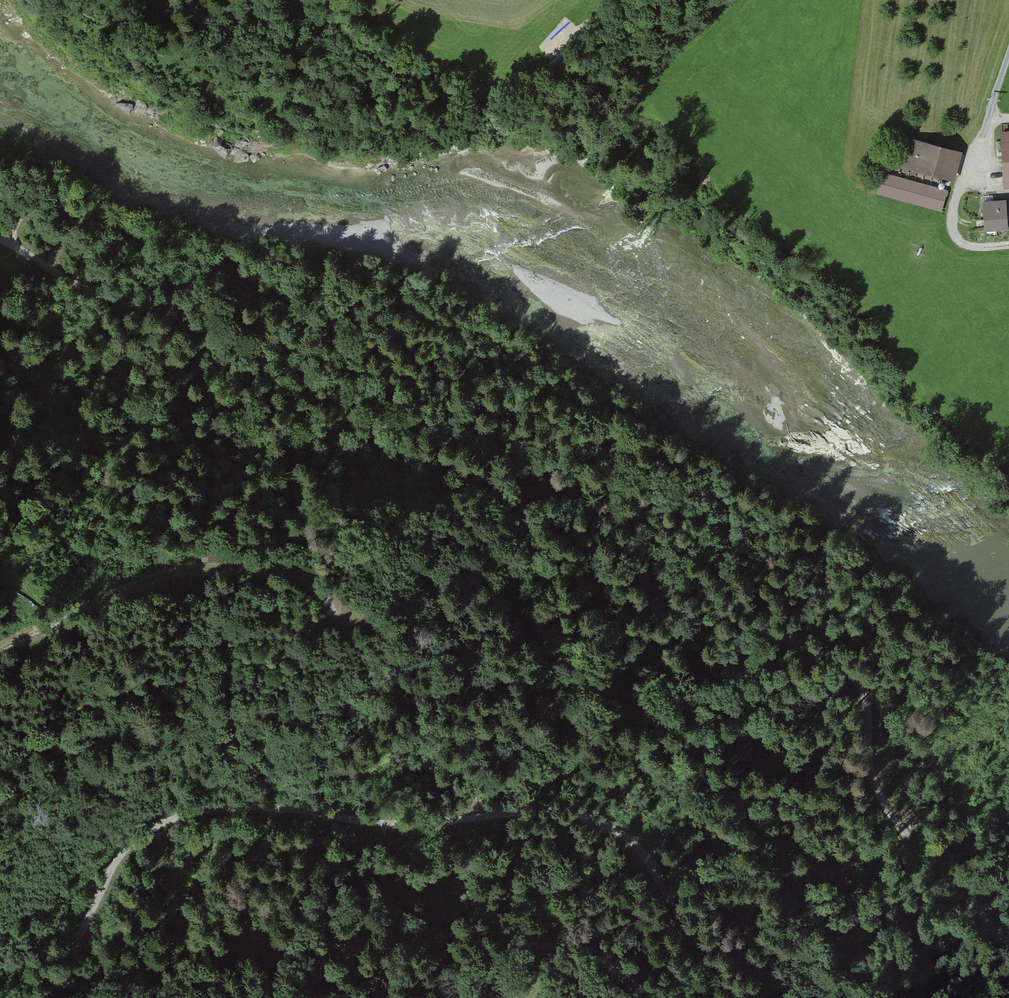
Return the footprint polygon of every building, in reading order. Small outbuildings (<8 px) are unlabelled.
[(1000,129),(1004,186),(1008,186),(1008,129),(1000,129)] [(963,150),(907,135),(899,165),(954,180),(963,150)] [(948,189),(882,171),(876,193),(942,211),(948,189)] [(982,199),(984,228),(1008,227),(1007,215),(1008,215),(1008,198),(982,199)]
